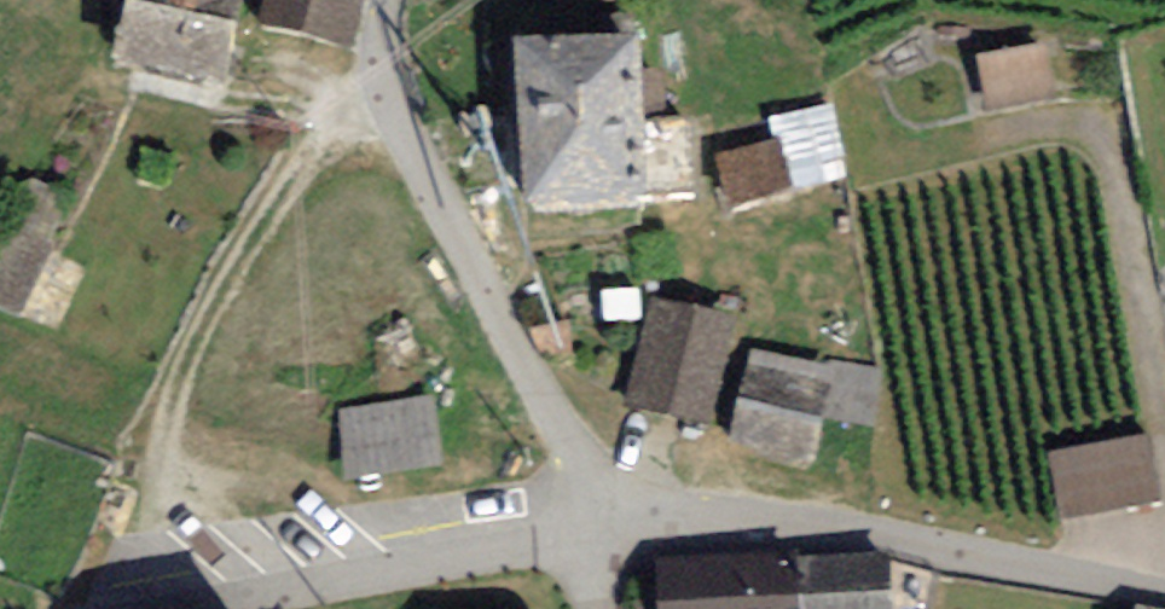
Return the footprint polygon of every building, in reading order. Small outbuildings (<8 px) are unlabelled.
[(111,66),(225,93),(248,0),(127,0),(111,66)] [(256,27),(348,53),(363,0),(264,0),(256,27)] [(638,46),(515,53),(525,220),(648,212),(638,46)] [(985,60),(992,109),(1062,99),(1055,50),(985,60)] [(738,210),(857,182),(837,103),(773,118),(779,142),(725,155),(738,210)] [(9,236),(0,255),(0,306),(56,331),(84,270),(9,236)] [(736,323),(650,301),(623,407),(709,429),(736,323)] [(825,366),(751,348),(728,443),(814,463),(823,424),(867,434),(882,369),(827,356),(825,366)] [(444,399),(350,403),(353,478),(448,474),(444,399)] [(1149,440),(1051,457),(1063,525),(1161,508),(1149,440)] [(691,608),(892,608),(892,598),(691,608)]
